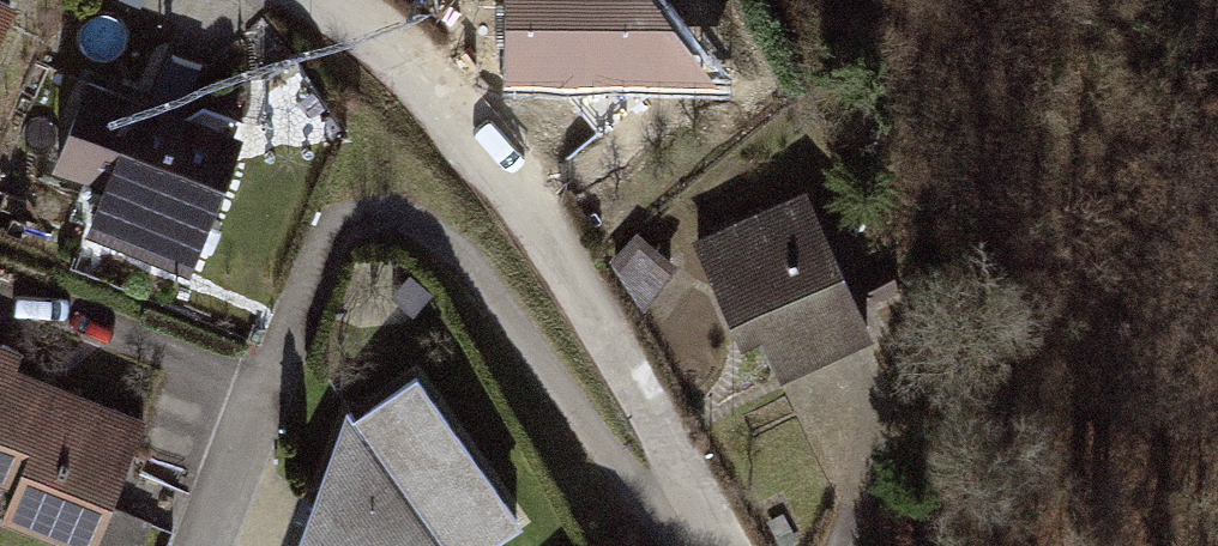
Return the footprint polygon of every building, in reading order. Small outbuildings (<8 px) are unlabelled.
[(512,80),(709,81),(647,0),(513,0),(512,80)] [(269,140),(115,80),(77,177),(125,196),(118,215),(198,246),(208,221),(233,231),(269,140)] [(807,197),(698,245),(743,346),(765,337),(784,379),(870,341),(807,197)] [(169,424),(39,373),(43,361),(0,344),(0,476),(31,488),(18,521),(81,545),(121,545),(169,424)] [(302,545),(493,545),(517,529),(416,382),(357,423),(350,414),(302,545)]
